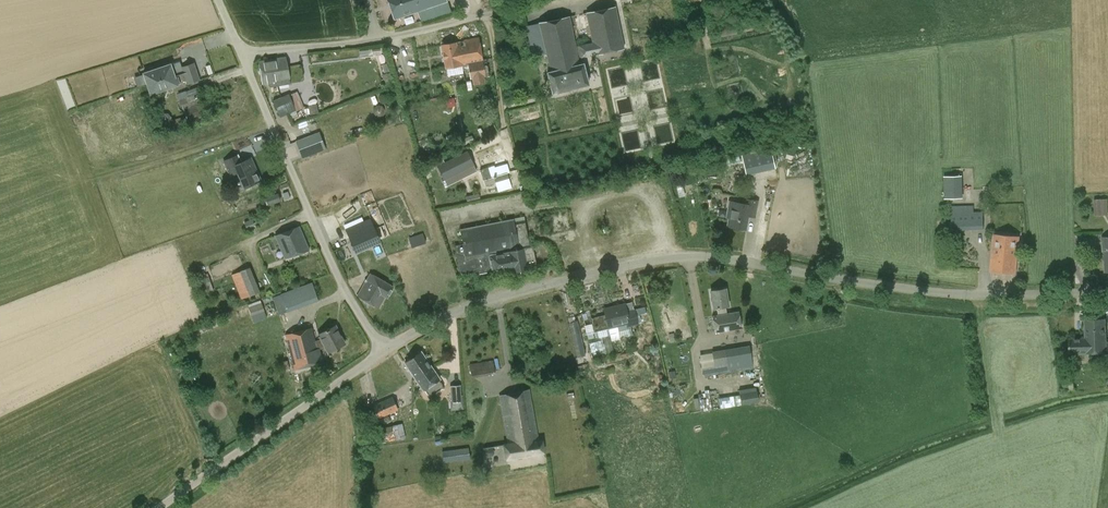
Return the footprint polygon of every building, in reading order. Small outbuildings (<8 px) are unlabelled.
[(394,20),(446,2),(446,0),(387,0),(394,20)] [(579,64),(578,61),(623,49),(624,52),(681,40),(673,0),(649,0),(615,7),(570,17),(570,16),(538,23),(525,27),(532,58),(546,54),(549,66),(560,63),(567,90),(587,85),(582,64),(579,64)] [(463,41),(455,43),(442,45),(445,69),(459,67),(462,66),(463,70),(469,69),(471,79),(485,78),(479,38),(463,40),(463,41)] [(286,57),(276,59),(277,68),(274,69),(275,73),(277,86),(290,84),(286,57)] [(277,68),(276,59),(259,62),(262,84),(268,83),(269,86),(270,87),(277,86),(275,73),(274,69),(277,68)] [(170,65),(155,70),(152,62),(141,66),(143,74),(146,84),(174,74),(173,71),(170,65)] [(174,74),(146,84),(150,95),(180,85),(179,83),(185,81),(187,85),(200,81),(194,63),(173,71),(174,74)] [(179,101),(199,98),(197,88),(178,91),(179,101)] [(296,112),(289,94),(273,101),(280,118),(296,112)] [(182,104),(186,118),(172,122),(174,130),(190,126),(189,124),(202,121),(197,104),(199,103),(198,100),(182,104)] [(634,112),(617,117),(621,132),(638,127),(634,112)] [(301,158),(325,149),(318,131),(294,140),(301,158)] [(490,151),(483,153),(478,155),(482,170),(480,171),(483,180),(509,172),(501,147),(499,148),(497,143),(488,146),(490,151)] [(770,149),(741,155),(746,175),(775,168),(770,149)] [(457,153),(428,167),(430,172),(438,168),(444,180),(474,165),(467,151),(458,155),(457,153)] [(251,157),(241,161),(238,154),(223,161),(230,178),(238,173),(244,188),(261,181),(251,157)] [(962,177),(943,177),(944,190),(944,199),(963,198),(962,177)] [(278,194),(264,198),(268,206),(281,202),(278,194)] [(1094,216),(1107,215),(1107,199),(1101,199),(1094,199),(1094,209),(1094,216)] [(749,200),(748,205),(729,202),(728,211),(730,211),(727,226),(745,229),(747,216),(755,218),(757,202),(749,200)] [(365,206),(370,218),(345,229),(355,253),(380,242),(380,240),(390,235),(376,202),(365,206)] [(952,230),(984,229),(983,212),(974,212),(974,206),(951,206),(952,230)] [(527,269),(537,267),(533,247),(530,248),(524,222),(514,224),(513,219),(459,230),(462,245),(455,246),(460,275),(478,271),(479,274),(487,273),(486,269),(491,269),(492,275),(510,271),(510,273),(527,269)] [(299,226),(275,236),(285,260),(308,251),(299,226)] [(420,228),(407,232),(412,248),(426,243),(420,228)] [(1019,237),(994,235),(991,271),(1015,274),(1019,237)] [(231,275),(241,299),(260,292),(250,268),(231,275)] [(370,274),(358,296),(378,308),(385,296),(387,297),(393,287),(370,274)] [(272,295),(278,314),(317,301),(311,283),(272,295)] [(727,314),(726,307),(728,307),(726,289),(711,291),(714,309),(717,309),(718,315),(711,317),(714,334),(741,329),(739,311),(727,314)] [(260,300),(247,306),(254,322),(267,317),(260,300)] [(639,325),(634,309),(626,311),(624,304),(615,307),(616,309),(604,311),(610,335),(617,333),(615,327),(625,325),(626,328),(639,325)] [(1085,338),(1069,338),(1069,355),(1086,355),(1086,353),(1106,353),(1106,359),(1107,359),(1107,341),(1106,341),(1105,319),(1085,320),(1085,338)] [(574,322),(581,356),(590,354),(582,321),(574,322)] [(312,327),(301,330),(285,335),(294,370),(323,363),(320,350),(326,348),(328,353),(345,345),(335,326),(318,335),(321,340),(315,341),(312,327)] [(703,375),(753,366),(749,345),(712,352),(714,367),(702,369),(703,375)] [(439,380),(440,379),(421,352),(404,363),(423,391),(425,389),(430,396),(443,387),(439,380)] [(471,375),(495,372),(493,360),(469,363),(471,375)] [(450,386),(451,403),(463,402),(462,396),(461,396),(461,385),(450,386)] [(718,396),(718,405),(758,404),(757,388),(739,388),(739,396),(718,396)] [(541,440),(539,440),(530,390),(498,396),(507,445),(504,446),(506,459),(543,453),(541,440)] [(392,397),(372,406),(378,419),(379,419),(380,421),(385,419),(385,420),(389,418),(388,415),(398,410),(392,397)] [(405,438),(402,424),(378,429),(380,436),(384,435),(386,442),(405,438)] [(468,448),(442,452),(443,463),(470,460),(468,448)]
